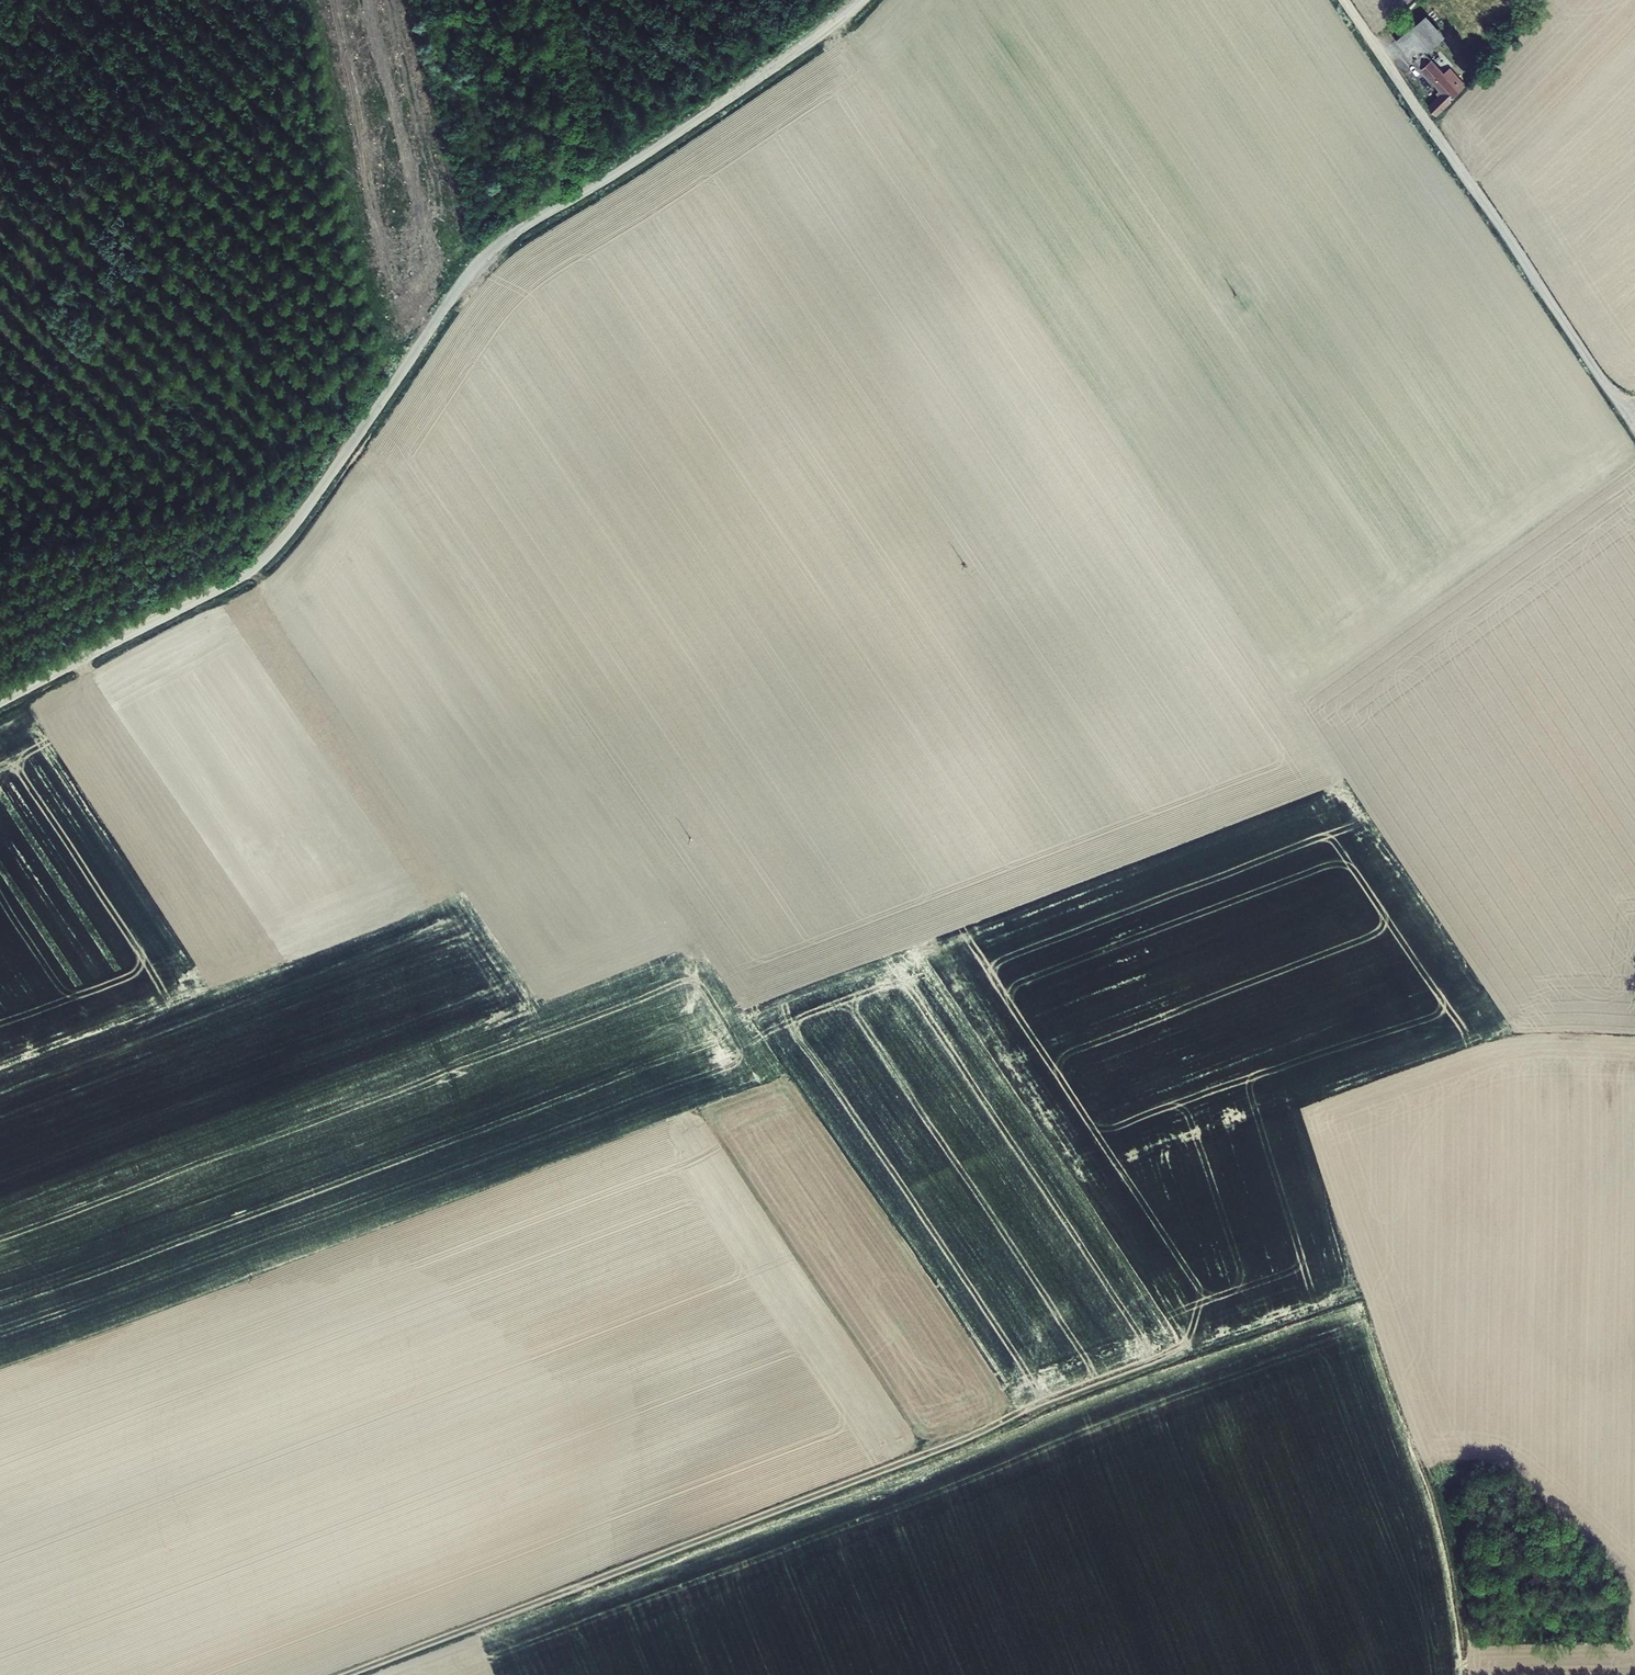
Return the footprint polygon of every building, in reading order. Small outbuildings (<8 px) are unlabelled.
[(1429,17),(1410,33),(1389,53),(1398,66),(1408,56),(1420,69),(1436,54),(1450,42),(1429,17)] [(1453,73),(1436,54),(1420,69),(1444,94),(1431,107),(1441,117),(1473,84),(1458,67),(1453,73)]
